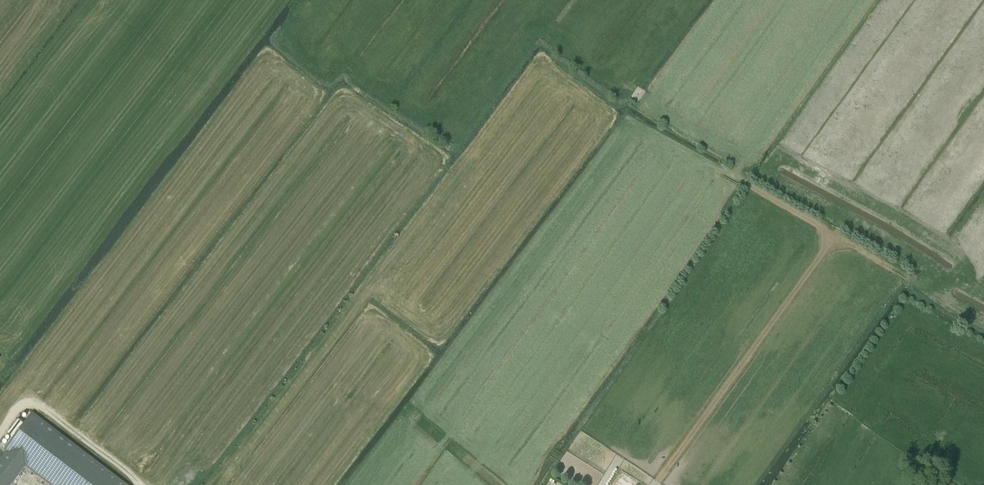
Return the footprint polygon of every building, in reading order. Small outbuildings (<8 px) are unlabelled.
[(0,460),(0,484),(11,484),(25,467),(48,484),(126,484),(32,414),(4,451),(6,453),(0,460)]
